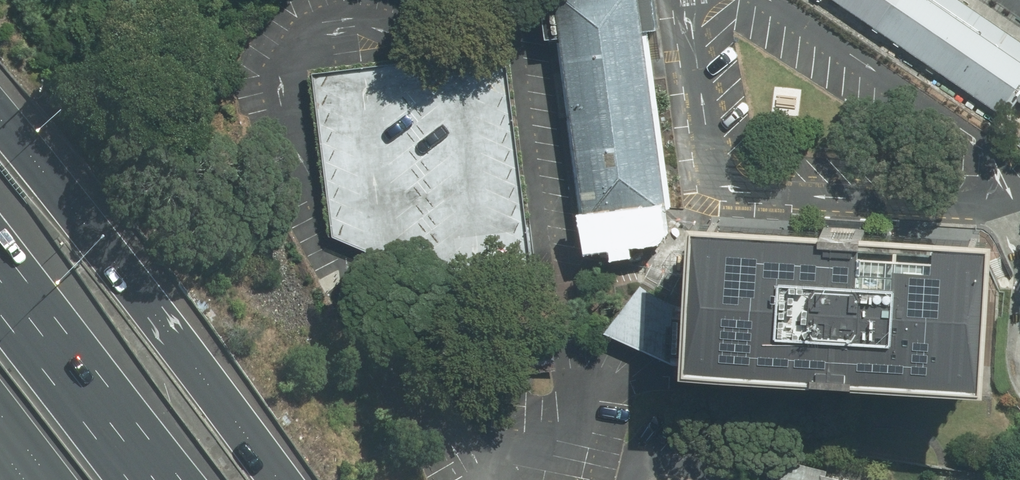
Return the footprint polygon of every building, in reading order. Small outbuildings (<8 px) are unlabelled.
[(698,217),(671,206),(642,0),(559,0),(590,240),(650,232),(654,245),(668,258),(695,269),(693,299),(690,358),(985,374),(993,233),(698,217)] [(1005,109),(1013,97),(1019,102),(1019,36),(966,0),(844,0),(1005,109)] [(333,67),(310,70),(327,230),(393,275),(523,261),(500,49),(333,67)] [(607,326),(690,358),(693,299),(642,278),(607,326)] [(775,466),(772,479),(838,479),(775,466)]
